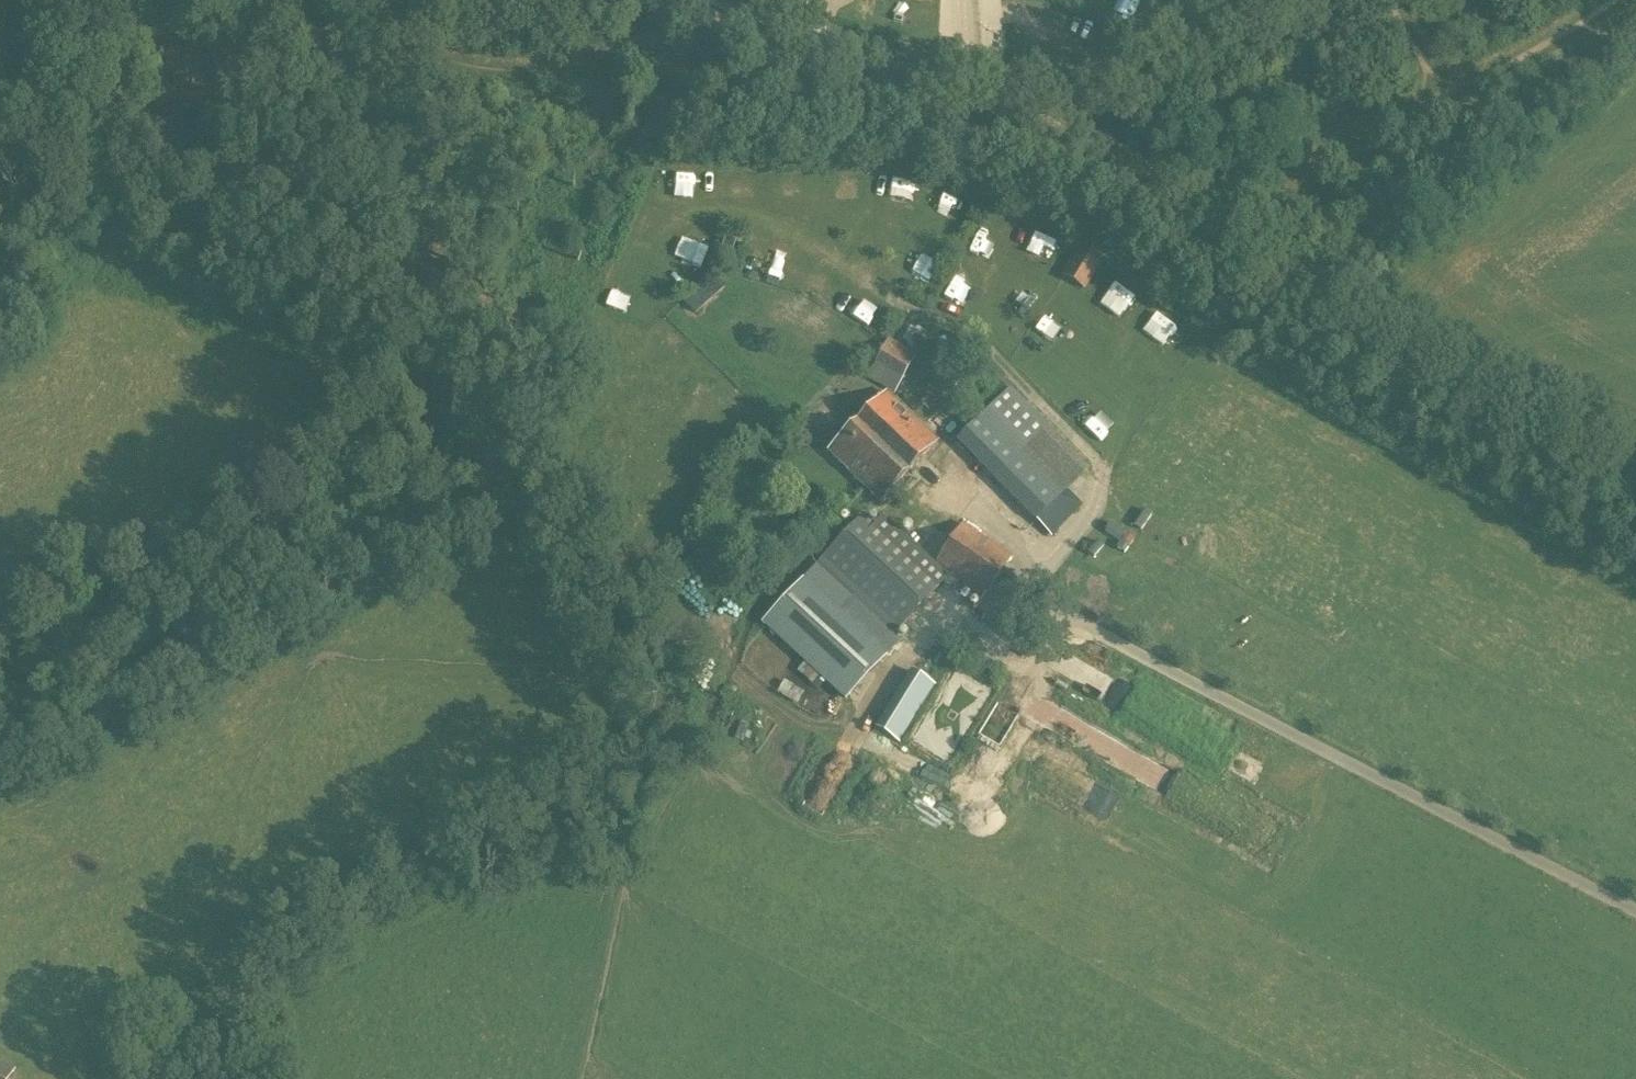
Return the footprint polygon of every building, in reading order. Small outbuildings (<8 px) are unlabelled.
[(1060,274),(1085,289),(1110,249),(1086,234),(1060,274)] [(716,263),(727,266),(735,240),(725,237),(716,263)] [(927,250),(916,268),(933,277),(943,259),(927,250)] [(725,286),(711,271),(682,298),(695,313),(725,286)] [(1118,283),(1110,299),(1129,309),(1137,293),(1118,283)] [(907,345),(913,349),(916,348),(925,335),(924,331),(918,328),(915,329),(914,330),(910,327),(903,338),(907,341),(907,343),(907,345)] [(889,339),(873,366),(900,381),(916,354),(889,339)] [(827,451),(879,502),(937,442),(886,391),(827,451)] [(975,460),(991,477),(1035,521),(1090,468),(1046,423),(1023,446),(1007,429),(975,460)] [(820,558),(898,631),(939,586),(862,514),(820,558)] [(976,627),(1004,647),(1029,613),(992,587),(1013,556),(962,523),(933,565),(981,598),(974,609),(984,616),(976,627)] [(802,577),(761,622),(839,694),(845,700),(886,655),(802,577)] [(883,729),(909,740),(937,678),(911,667),(883,729)] [(908,747),(901,760),(930,775),(937,763),(908,747)] [(14,1070),(0,1062),(0,1078),(9,1078),(14,1070)]
